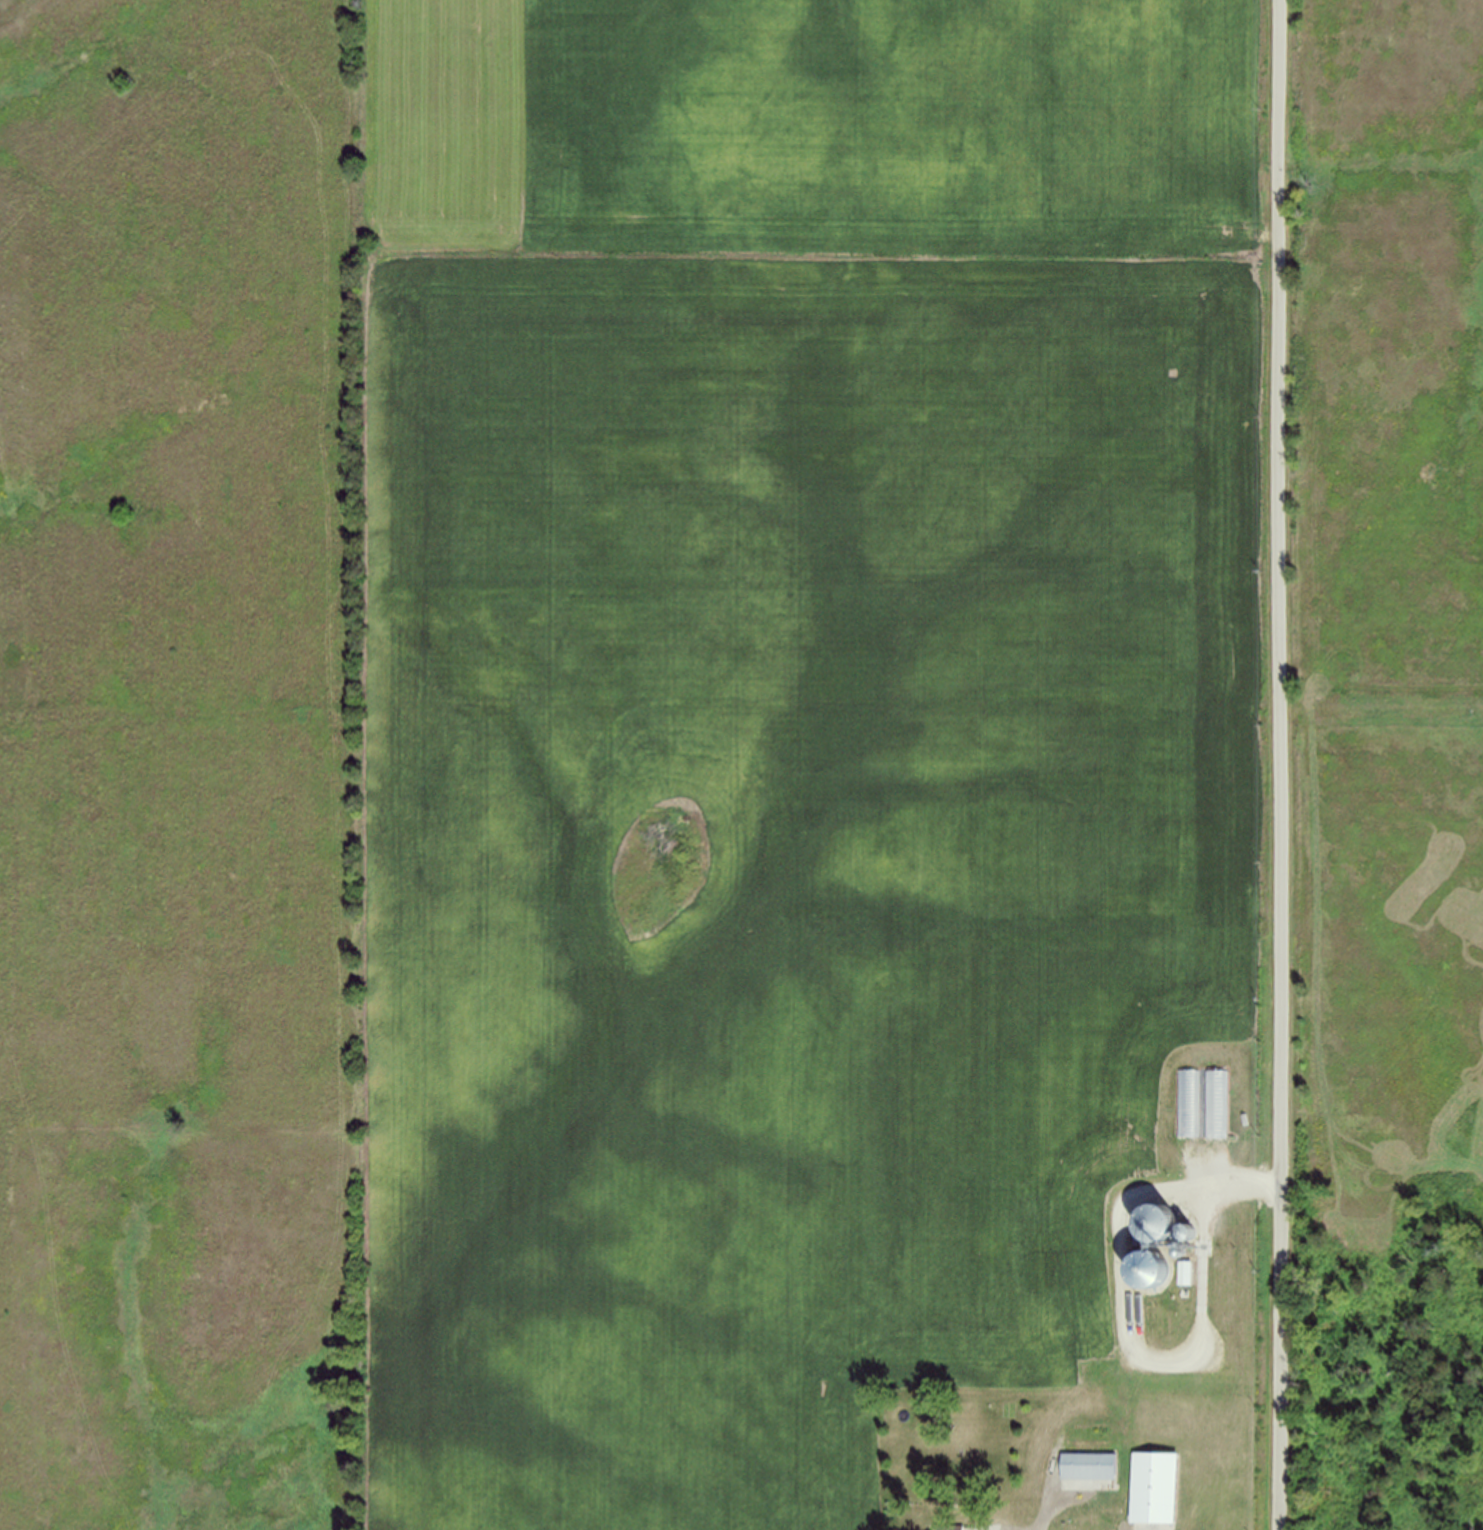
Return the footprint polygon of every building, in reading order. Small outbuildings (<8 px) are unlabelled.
[(1133,1452),(1130,1523),(1174,1525),(1177,1454),(1133,1452)] [(1117,1454),(1117,1479),(1063,1478),(1063,1454),(1117,1454)]
